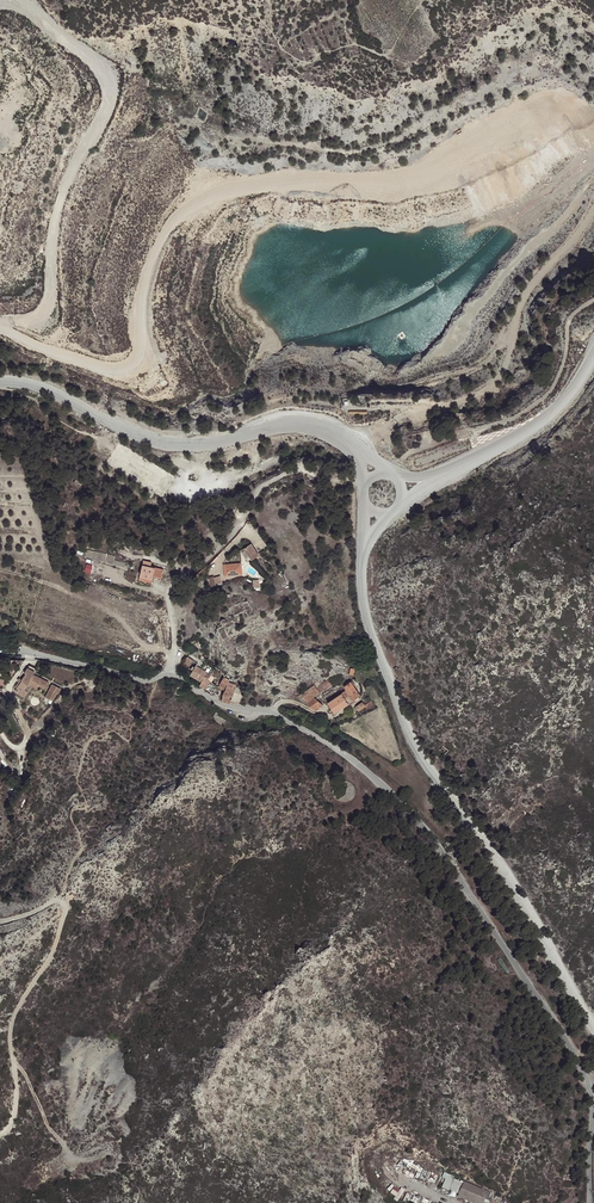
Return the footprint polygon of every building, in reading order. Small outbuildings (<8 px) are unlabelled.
[(73,481),(78,487),(81,484),(77,478),(73,481)] [(244,549),(249,555),(255,552),(250,545),(244,549)] [(84,552),(83,558),(122,568),(123,565),(111,561),(112,558),(84,552)] [(140,578),(153,580),(153,578),(162,579),(164,571),(150,568),(151,565),(143,563),(140,578)] [(226,566),(227,577),(243,575),(242,564),(226,566)] [(211,577),(212,584),(223,582),(222,575),(211,577)] [(238,617),(233,619),(239,630),(244,627),(241,622),(238,617)] [(224,626),(223,627),(228,636),(239,630),(233,619),(227,622),(224,624),(224,626)] [(280,626),(273,629),(276,639),(283,637),(280,626)] [(236,641),(238,652),(248,649),(245,639),(236,641)] [(375,661),(369,646),(365,648),(371,663),(375,661)] [(193,672),(196,666),(197,663),(188,657),(183,664),(188,668),(193,672)] [(209,673),(196,666),(193,672),(191,675),(202,682),(200,686),(203,688),(204,688),(205,689),(207,685),(209,683),(209,682),(207,680),(211,675),(209,673)] [(226,677),(226,676),(224,672),(215,666),(213,671),(211,675),(207,680),(209,682),(218,687),(226,690),(230,682),(230,679),(226,677)] [(50,683),(34,675),(34,676),(28,673),(27,674),(16,690),(24,696),(30,686),(38,690),(40,686),(46,690),(50,683)] [(356,679),(351,682),(358,692),(361,695),(361,686),(356,679)] [(318,688),(321,693),(331,685),(328,680),(318,688)] [(222,700),(231,703),(236,685),(230,682),(226,690),(223,696),(222,700)] [(358,692),(351,682),(344,687),(347,691),(351,696),(358,692)] [(50,691),(47,694),(54,698),(62,688),(59,685),(52,693),(50,691)] [(314,697),(321,693),(318,688),(315,685),(301,696),(307,701),(313,697),(314,697)] [(331,685),(321,693),(322,695),(324,694),(333,688),(331,685)] [(335,691),(333,688),(324,694),(326,697),(335,691)] [(353,700),(351,696),(347,691),(342,694),(348,703),(353,700)] [(328,703),(342,694),(340,692),(334,695),(328,702),(328,703)] [(361,695),(358,692),(351,696),(353,700),(361,695)] [(335,712),(348,703),(342,694),(328,703),(335,712)] [(313,697),(307,701),(306,703),(315,711),(323,704),(314,697),(313,697)] [(358,711),(365,706),(362,702),(355,707),(358,711)] [(226,721),(218,716),(218,714),(216,713),(214,718),(215,719),(213,721),(222,726),(223,723),(226,723),(226,721)] [(334,790),(333,794),(333,797),(335,800),(337,802),(340,803),(344,803),(347,802),(349,800),(351,797),(351,794),(350,790),(348,788),(345,786),(342,786),(339,786),(336,788),(334,790)] [(440,1186),(449,1191),(472,1202),(487,1202),(492,1192),(446,1173),(440,1186)] [(397,1195),(401,1188),(395,1185),(391,1192),(397,1195)] [(424,1198),(408,1192),(405,1200),(415,1202),(422,1202),(424,1198)]
